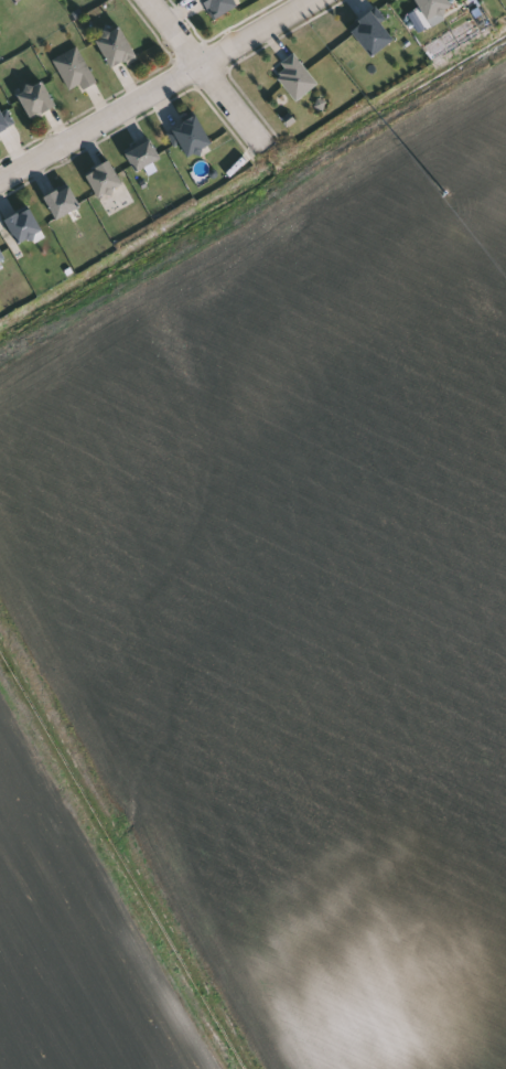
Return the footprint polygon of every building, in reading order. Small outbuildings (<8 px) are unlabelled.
[(217,21),(202,0),(237,0),(240,4),(217,21)] [(427,21),(417,0),(448,0),(452,9),(427,21)] [(396,40),(374,58),(351,31),(372,12),(396,40)] [(96,41),(120,26),(138,56),(114,71),(96,41)] [(56,58),(83,47),(97,83),(72,94),(56,58)] [(288,70),(283,64),(298,54),(321,85),(299,101),(279,75),(288,70)] [(57,106),(33,120),(18,96),(42,82),(57,106)] [(18,129),(0,136),(0,108),(2,115),(10,111),(18,129)] [(171,130),(197,116),(214,145),(187,159),(171,130)] [(137,172),(127,154),(151,140),(162,159),(137,172)] [(99,199),(86,175),(111,162),(123,185),(99,199)] [(45,197),(73,185),(82,209),(55,220),(45,197)] [(44,232),(20,245),(7,221),(30,207),(44,232)]
